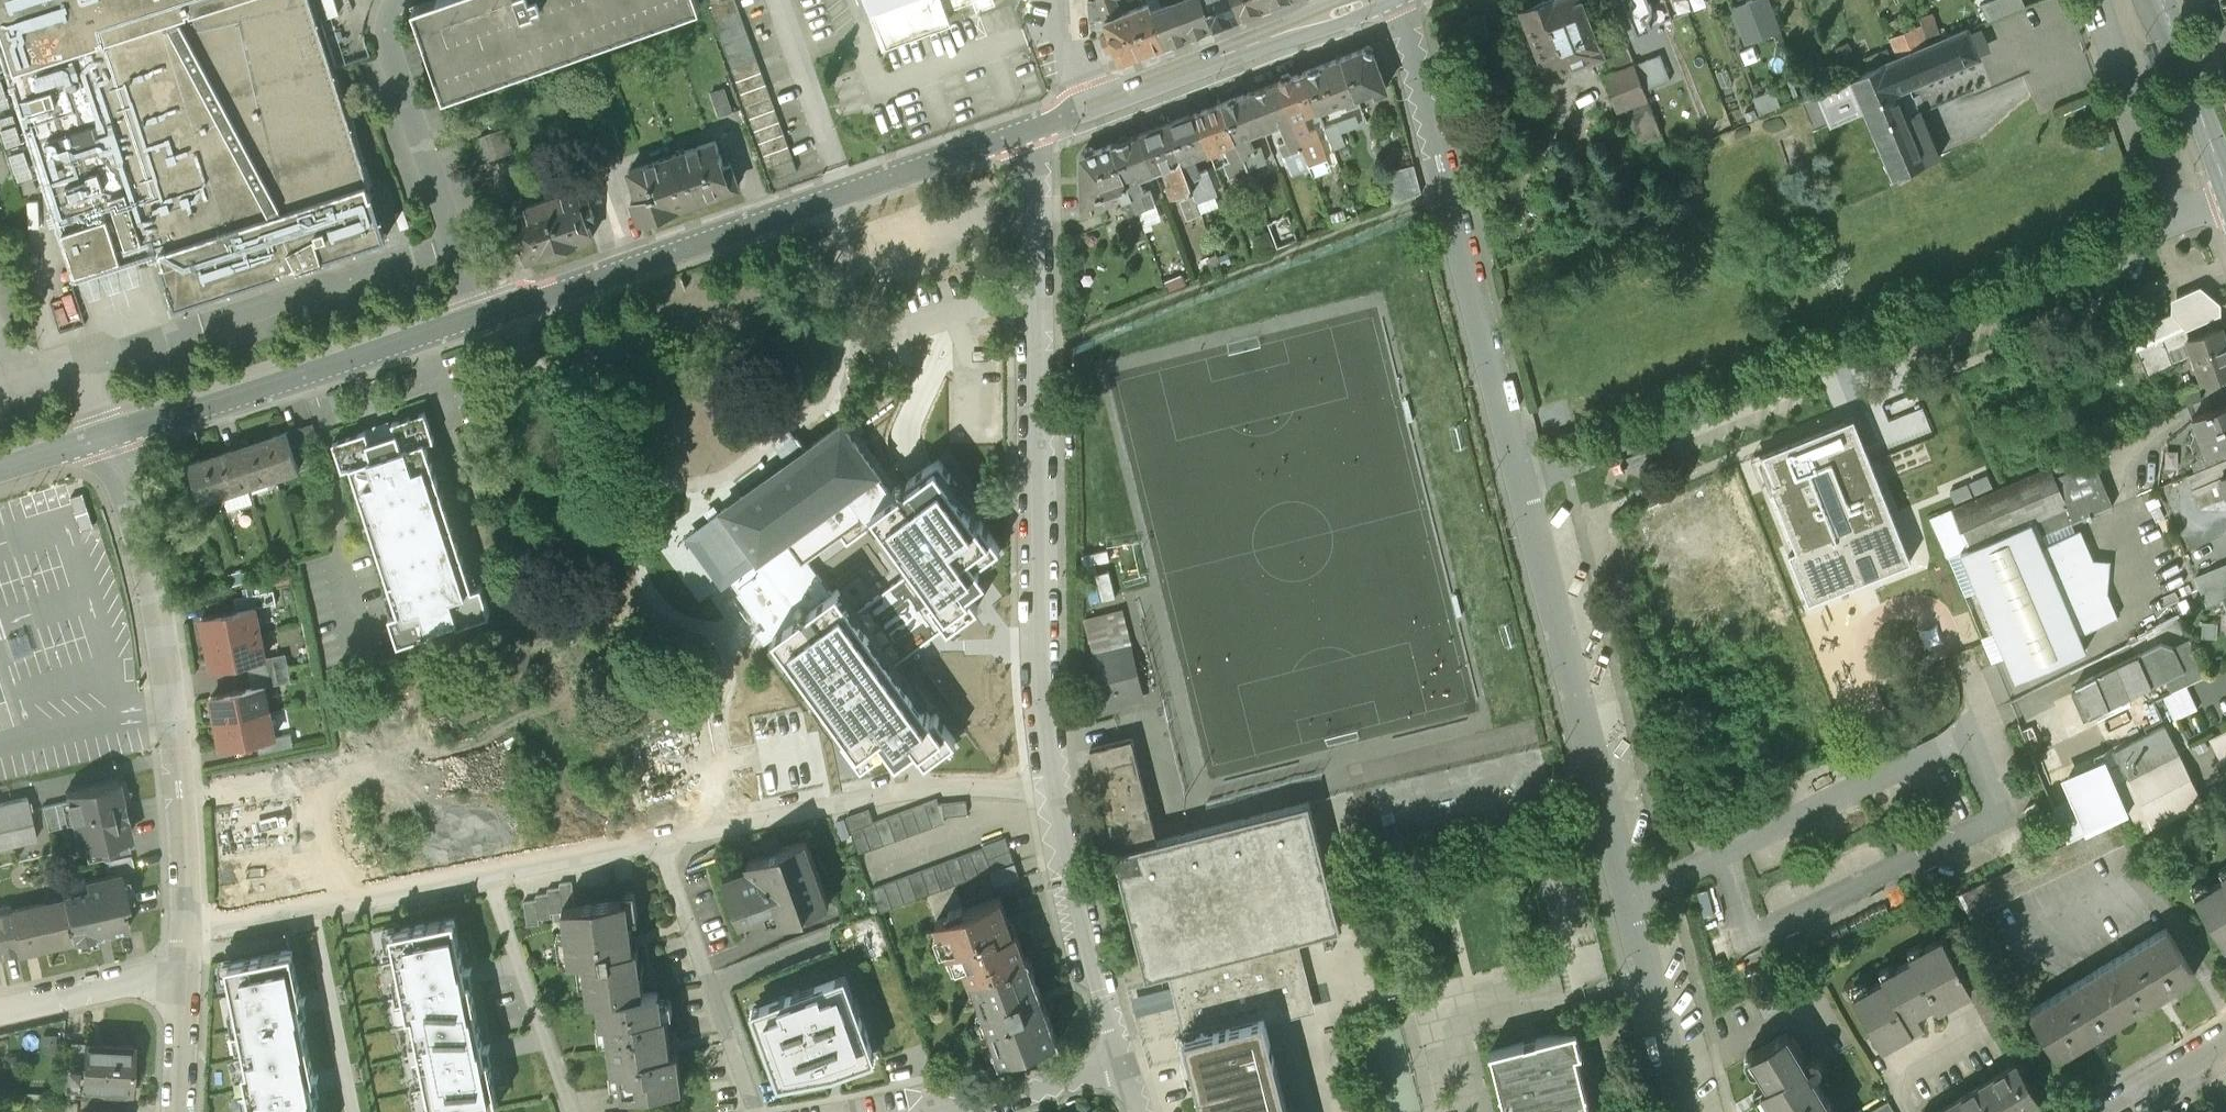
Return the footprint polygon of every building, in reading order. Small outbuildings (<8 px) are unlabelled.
[(76,274),(77,275),(78,276),(150,252),(151,254),(151,255),(153,256),(164,253),(165,258),(163,259),(177,302),(283,267),(283,266),(303,259),(323,253),(324,254),(388,234),(375,191),(372,192),(370,186),(371,185),(372,184),(312,0),(0,0),(0,41),(76,274)] [(326,0),(316,0),(321,17),(330,14),(326,0)] [(415,1),(433,55),(446,90),(702,1),(702,0),(417,0),(415,1)] [(772,181),(799,171),(738,0),(708,0),(772,181)] [(886,39),(950,15),(946,5),(961,0),(871,0),(886,39)] [(1105,19),(1110,32),(1101,36),(1106,51),(1115,48),(1120,61),(1165,44),(1151,8),(1152,8),(1149,2),(1121,13),(1117,0),(1098,0),(1105,19)] [(1151,8),(1165,44),(1189,34),(1176,0),(1172,0),(1164,3),(1152,8),(1151,8)] [(1189,34),(1214,25),(1204,0),(1176,0),(1189,34)] [(1214,25),(1241,14),(1235,0),(1204,0),(1214,25)] [(1241,14),(1268,4),(1266,0),(1235,0),(1241,14)] [(1522,7),(1547,72),(1604,51),(1584,0),(1539,0),(1522,7)] [(1631,11),(1645,5),(1643,0),(1627,0),(1631,11)] [(1730,5),(1748,45),(1783,29),(1770,0),(1741,0),(1730,5)] [(2004,13),(2027,3),(2026,0),(1999,0),(2004,13)] [(1628,12),(1616,17),(1624,38),(1636,33),(1628,12)] [(1365,46),(1343,55),(1356,93),(1368,89),(1370,93),(1387,87),(1373,51),(1374,48),(1372,45),(1368,44),(1365,46)] [(1928,45),(1851,78),(1864,109),(1869,118),(1874,130),(1911,117),(1900,90),(1940,73),(1928,45)] [(1629,50),(1603,59),(1608,72),(1604,74),(1617,108),(1626,105),(1639,140),(1660,131),(1629,50)] [(1343,55),(1305,70),(1319,108),(1346,97),(1348,102),(1357,98),(1356,93),(1343,55)] [(1305,70),(1293,74),(1289,71),(1282,73),(1281,79),(1278,80),(1302,145),(1308,143),(1320,138),(1316,126),(1310,128),(1306,117),(1303,112),(1314,108),(1316,113),(1320,112),(1319,108),(1305,70)] [(1851,78),(1800,99),(1814,131),(1864,109),(1851,78)] [(1278,80),(1250,91),(1266,132),(1270,131),(1268,125),(1280,121),(1286,137),(1280,140),(1284,153),(1289,151),(1302,146),(1302,145),(1278,80)] [(725,87),(711,92),(719,115),(733,110),(725,87)] [(1250,91),(1223,101),(1247,166),(1255,164),(1268,159),(1263,146),(1257,148),(1250,132),(1260,128),(1262,134),(1266,132),(1250,91)] [(1223,101),(1196,111),(1209,148),(1219,144),(1224,142),(1230,158),(1224,161),(1229,173),(1243,168),(1247,166),(1223,101)] [(1196,111),(1168,122),(1192,187),(1211,180),(1206,167),(1200,170),(1194,153),(1209,148),(1196,111)] [(1869,118),(1849,125),(1854,137),(1874,130),(1869,118)] [(613,121),(585,130),(593,153),(621,144),(613,121)] [(1192,187),(1168,122),(1140,132),(1154,168),(1169,163),(1175,179),(1169,181),(1174,194),(1192,187)] [(1339,124),(1326,128),(1334,149),(1347,145),(1339,124)] [(506,127),(492,132),(500,155),(514,150),(506,127)] [(585,130),(571,135),(579,158),(593,153),(585,130)] [(492,132),(464,142),(472,165),(500,155),(492,132)] [(1120,138),(1120,140),(1113,142),(1137,207),(1145,205),(1155,201),(1151,189),(1144,191),(1138,175),(1154,168),(1140,132),(1129,136),(1128,135),(1126,134),(1124,134),(1122,135),(1121,136),(1120,138)] [(716,139),(673,154),(689,202),(739,185),(731,163),(725,165),(716,139)] [(1097,149),(1093,145),(1086,147),(1085,153),(1081,154),(1083,205),(1106,196),(1104,191),(1119,185),(1133,222),(1130,224),(1135,238),(1147,234),(1146,229),(1137,207),(1113,142),(1097,149)] [(1308,143),(1302,145),(1302,146),(1305,154),(1311,152),(1308,143)] [(1219,144),(1209,148),(1212,155),(1222,151),(1219,144)] [(1302,146),(1289,151),(1296,169),(1309,164),(1305,154),(1302,146)] [(673,154),(630,169),(639,195),(632,197),(640,219),(689,202),(673,154)] [(1414,163),(1384,171),(1394,201),(1422,191),(1414,163)] [(1255,164),(1247,166),(1250,174),(1258,171),(1255,164)] [(1247,166),(1243,168),(1249,185),(1254,183),(1250,174),(1247,166)] [(1232,189),(1225,171),(1219,173),(1226,192),(1232,189)] [(1211,180),(1192,187),(1196,196),(1215,189),(1211,180)] [(563,199),(562,193),(544,199),(560,247),(593,235),(588,219),(595,217),(589,200),(582,203),(579,193),(563,199)] [(544,199),(527,205),(529,210),(513,216),(517,225),(509,228),(515,245),(522,242),(528,258),(560,247),(544,199)] [(1145,205),(1137,207),(1146,229),(1153,226),(1145,205)] [(1291,214),(1271,219),(1277,242),(1297,237),(1291,214)] [(2178,309),(2129,330),(2148,374),(2174,362),(2167,347),(2188,339),(2187,336),(2190,335),(2184,322),(2208,311),(2207,298),(2194,287),(2178,294),(2178,309)] [(2187,336),(2188,339),(2202,381),(2225,373),(2225,338),(2221,325),(2190,335),(2187,336)] [(2197,384),(2170,393),(2175,407),(2202,397),(2197,384)] [(2193,417),(2207,453),(2225,446),(2225,404),(2193,417)] [(366,430),(333,440),(342,469),(351,466),(398,610),(389,613),(398,641),(431,631),(430,626),(456,617),(457,622),(491,612),(481,583),(473,586),(426,441),(434,439),(425,410),(392,421),(395,431),(369,439),(366,430)] [(1853,415),(1762,451),(1773,477),(1761,482),(1808,600),(1911,559),(1853,415)] [(313,422),(287,430),(295,454),(321,446),(313,422)] [(894,495),(879,475),(841,424),(722,509),(725,514),(723,516),(716,506),(707,512),(714,522),(695,537),(724,576),(727,574),(739,591),(737,593),(762,626),(756,631),(764,642),(774,635),(773,634),(831,591),(807,558),(840,533),(847,543),(878,520),(872,511),(894,495)] [(275,435),(201,459),(200,458),(190,462),(202,500),(231,490),(270,477),(270,478),(300,468),(295,454),(287,430),(274,434),(275,435)] [(2188,473),(2200,503),(2225,494),(2225,489),(2221,475),(2225,473),(2225,457),(2188,473)] [(913,568),(854,611),(837,587),(831,591),(773,634),(774,635),(846,734),(842,737),(862,764),(886,746),(896,760),(915,746),(926,761),(956,739),(936,712),(931,716),(893,664),(946,625),(948,627),(979,605),(968,591),(986,578),(976,563),(1000,546),(981,519),(977,521),(946,478),(951,474),(939,458),(920,471),(908,480),(896,462),(879,475),(894,495),(872,511),(878,520),(913,568)] [(2051,464),(1929,516),(1948,557),(1961,552),(2015,680),(2086,649),(2079,634),(2042,547),(2049,544),(2044,533),(2075,520),(2051,464)] [(2123,478),(2092,491),(2099,510),(2130,497),(2123,478)] [(2049,544),(2042,547),(2079,634),(2113,618),(2101,590),(2104,589),(2106,563),(2096,562),(2091,565),(2077,533),(2049,544)] [(2225,592),(2225,558),(2196,570),(2207,599),(2225,592)] [(274,589),(235,597),(238,610),(256,607),(276,602),(274,589)] [(238,610),(202,617),(207,643),(261,632),(256,607),(238,610)] [(261,632),(207,643),(212,668),(247,661),(266,657),(261,632)] [(2170,637),(2076,684),(2091,715),(2154,684),(2147,670),(2178,654),(2170,637)] [(1124,651),(1093,659),(1104,706),(1135,699),(1124,651)] [(285,653),(272,656),(275,669),(288,667),(285,653)] [(266,657),(247,661),(250,674),(275,669),(272,656),(266,657)] [(288,667),(275,669),(277,683),(291,680),(288,667)] [(275,669),(250,674),(253,688),(265,685),(277,683),(275,669)] [(2187,684),(2163,695),(2175,719),(2198,708),(2187,684)] [(253,688),(211,696),(216,721),(270,711),(265,685),(253,688)] [(270,711),(216,721),(222,747),(257,740),(275,736),(270,711)] [(2165,724),(2104,755),(2106,760),(2128,811),(2141,834),(2203,802),(2165,724)] [(2209,736),(2225,771),(2225,770),(2225,728),(2209,736)] [(275,736),(257,740),(259,753),(294,746),(291,733),(275,736)] [(1131,737),(1091,747),(1113,833),(1117,849),(1157,839),(1131,737)] [(2116,816),(2128,811),(2106,760),(2068,777),(2077,799),(2054,810),(2067,840),(2116,816)] [(118,780),(65,792),(67,800),(73,824),(78,849),(104,844),(127,838),(120,805),(124,804),(118,780)] [(0,803),(0,846),(36,838),(27,796),(0,803)] [(869,808),(846,817),(859,852),(946,821),(944,815),(968,812),(967,799),(939,802),(937,797),(874,821),(869,808)] [(67,800),(43,806),(48,829),(73,824),(67,800)] [(1117,849),(1114,850),(1146,975),(1148,975),(1148,974),(1168,969),(1184,1034),(1265,1013),(1314,1001),(1297,937),(1338,926),(1341,926),(1334,899),(1309,800),(1306,801),(1307,802),(1157,839),(1117,849)] [(2067,840),(2038,855),(2049,879),(2128,841),(2116,816),(2067,840)] [(1117,849),(1113,833),(1102,836),(1106,852),(1114,850),(1117,849)] [(806,838),(780,847),(776,835),(763,840),(767,852),(749,859),(751,866),(724,875),(740,918),(767,908),(770,918),(783,913),(785,918),(830,902),(806,838)] [(983,846),(872,887),(881,910),(928,893),(955,883),(991,870),(1015,861),(1006,836),(983,845),(983,846)] [(127,838),(104,844),(107,856),(130,850),(127,838)] [(2038,855),(1959,893),(1970,917),(2049,879),(2038,855)] [(131,856),(108,861),(111,874),(121,871),(134,868),(131,856)] [(1015,861),(991,870),(995,883),(1020,874),(1015,861)] [(111,874),(85,880),(87,891),(63,896),(63,898),(72,938),(73,940),(129,927),(123,903),(128,902),(121,871),(111,874)] [(2225,880),(2223,878),(2208,887),(2209,889),(2196,897),(2195,895),(2194,896),(2224,945),(2225,944),(2225,879),(2225,880)] [(955,883),(928,893),(937,918),(950,913),(948,909),(962,904),(955,883)] [(627,897),(563,905),(570,960),(586,958),(590,982),(587,982),(589,998),(599,997),(644,991),(638,945),(634,946),(627,897)] [(0,912),(0,955),(18,950),(18,952),(38,948),(38,946),(72,938),(63,898),(0,912)] [(1002,898),(965,911),(962,904),(948,909),(950,913),(937,918),(941,929),(933,931),(941,953),(947,950),(954,968),(966,963),(971,976),(1027,955),(1026,954),(1017,929),(1021,928),(1016,915),(1009,918),(1002,898)] [(415,1024),(477,1011),(471,982),(475,981),(472,965),(465,966),(454,917),(396,929),(398,942),(394,943),(401,981),(406,980),(415,1024)] [(2166,927),(2097,969),(2126,1016),(2194,975),(2166,927)] [(1896,973),(1885,979),(1884,977),(1867,986),(1868,988),(1856,995),(1855,993),(1853,994),(1881,1046),(1924,1023),(1917,1010),(1934,1001),(1938,1008),(1968,992),(1972,989),(1942,935),(1923,946),(1926,952),(1914,958),(1913,956),(1893,967),(1896,973)] [(1324,939),(1316,941),(1318,948),(1325,946),(1324,939)] [(246,1057),(309,1045),(302,1012),(309,1010),(306,996),(302,996),(292,950),(231,962),(234,975),(230,976),(237,1014),(241,1013),(247,1043),(244,1044),(246,1057)] [(1027,955),(971,976),(1001,1059),(1059,1037),(1028,953),(1026,954),(1027,955)] [(2097,969),(2028,1011),(2057,1058),(2126,1016),(2097,969)] [(846,973),(752,1007),(779,1083),(834,1073),(877,1057),(846,973)] [(1972,989),(1968,992),(1992,1036),(2013,1024),(1989,980),(1972,989)] [(644,991),(599,997),(602,1020),(607,1019),(614,1067),(620,1066),(623,1092),(682,1084),(678,1049),(671,1049),(666,1011),(663,1012),(660,989),(644,991)] [(415,1024),(417,1037),(422,1036),(428,1066),(423,1067),(431,1105),(435,1104),(437,1111),(463,1111),(499,1105),(489,1058),(494,1058),(491,1042),(483,1043),(477,1011),(415,1024)] [(1184,1034),(1190,1057),(1270,1036),(1265,1013),(1184,1034)] [(1575,1050),(1582,1049),(1581,1047),(1580,1047),(1575,1029),(1577,1028),(1576,1026),(1489,1048),(1490,1050),(1491,1050),(1507,1111),(1591,1111),(1575,1050)] [(1787,1032),(1750,1054),(1776,1097),(1769,1102),(1775,1111),(1835,1111),(1811,1073),(1819,1068),(1820,1063),(1817,1058),(1812,1056),(1804,1061),(1787,1032)] [(1190,1057),(1204,1111),(1289,1111),(1270,1036),(1190,1057)] [(133,1045),(84,1042),(83,1067),(82,1087),(84,1087),(102,1088),(102,1082),(129,1084),(129,1089),(130,1089),(133,1045)] [(246,1057),(248,1068),(244,1069),(244,1070),(249,1069),(255,1101),(250,1101),(253,1111),(319,1111),(314,1090),(322,1089),(319,1074),(314,1074),(309,1045),(246,1057)] [(1933,1111),(2026,1111),(2041,1103),(2016,1062),(1933,1111)] [(83,1067),(69,1067),(68,1094),(83,1094),(84,1087),(82,1087),(83,1067)] [(51,1099),(50,1111),(77,1111),(77,1100),(51,1099)] [(1868,1111),(1894,1111),(1888,1101),(1868,1111)]
